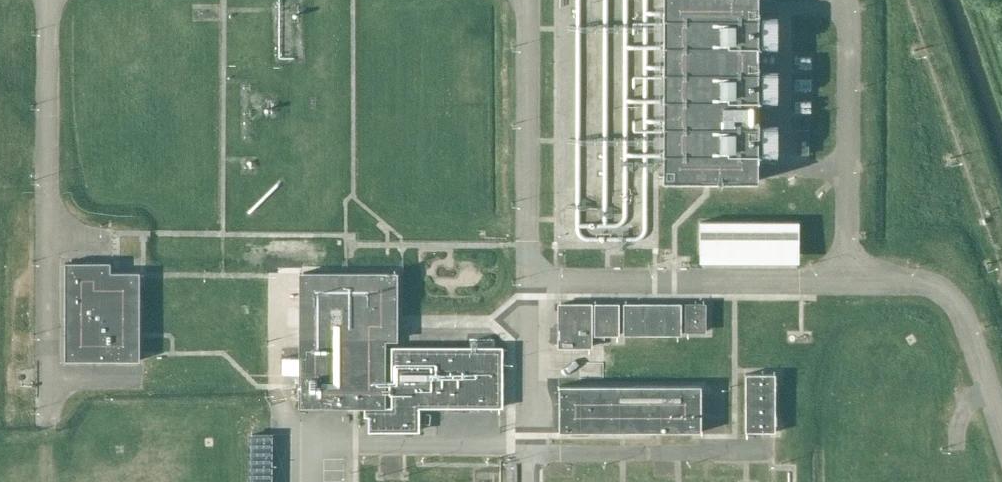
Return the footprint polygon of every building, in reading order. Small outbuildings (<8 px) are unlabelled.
[(664,180),(759,180),(759,0),(664,0),(664,180)] [(635,41),(614,43),(622,128),(643,126),(635,41)] [(782,77),(784,88),(800,86),(798,74),(782,77)] [(809,130),(797,130),(797,154),(809,154),(809,130)] [(700,221),(700,253),(799,254),(799,222),(700,221)] [(66,360),(140,360),(140,272),(111,272),(111,262),(66,262),(66,360)] [(386,272),(386,267),(300,265),(300,357),(283,357),(283,374),(300,374),(300,407),(382,407),(383,431),(421,431),(421,407),(503,407),(503,346),(387,345),(387,340),(399,340),(399,272),(386,272)] [(593,347),(593,303),(558,302),(558,347),(593,347)] [(686,331),(707,331),(707,303),(686,302),(686,331)] [(620,335),(621,303),(595,303),(595,335),(620,335)] [(682,334),(683,303),(624,303),(624,334),(682,334)] [(746,373),(746,432),(776,431),(776,373),(746,373)] [(559,431),(560,431),(703,431),(702,385),(559,385),(559,431)] [(273,432),(251,432),(250,481),(272,481),(273,432)]
